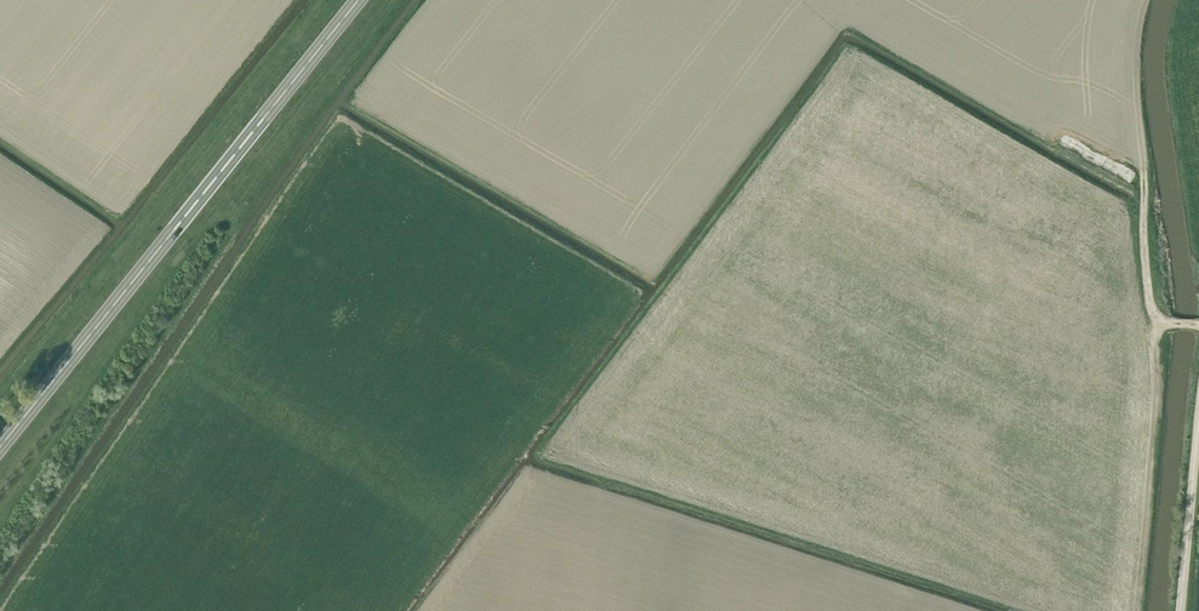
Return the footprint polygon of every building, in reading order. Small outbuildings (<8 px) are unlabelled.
[(1111,160),(1107,168),(1132,181),(1137,173),(1111,160)]
